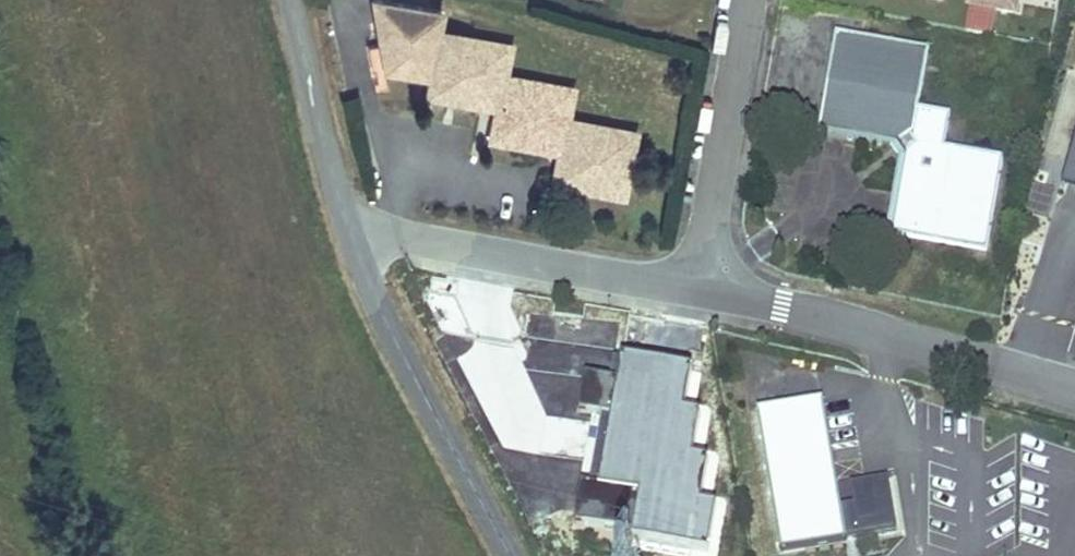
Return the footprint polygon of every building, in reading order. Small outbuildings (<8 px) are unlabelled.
[(366,0),(365,0),(373,47),(365,49),(371,79),(380,77),(424,85),(421,104),(489,116),(483,147),(552,159),(546,191),(626,205),(639,133),(569,121),(575,90),(506,77),(512,45),(440,33),(443,15),(366,0)] [(965,8),(968,9),(995,13),(1012,16),(1015,0),(967,0),(965,8)] [(990,37),(995,13),(968,9),(964,32),(990,37)] [(917,115),(927,56),(833,40),(815,141),(898,156),(883,239),(986,257),(1002,163),(944,153),(950,121),(917,115)] [(1065,193),(1074,196),(1074,153),(1065,193)] [(443,353),(458,347),(434,287),(419,293),(443,353)] [(610,358),(582,532),(709,553),(716,509),(701,506),(708,464),(693,462),(700,418),(684,415),(691,371),(610,358)] [(757,417),(780,555),(845,545),(821,406),(757,417)] [(854,537),(896,531),(889,480),(847,485),(854,537)] [(840,489),(846,538),(854,537),(849,488),(840,489)]
